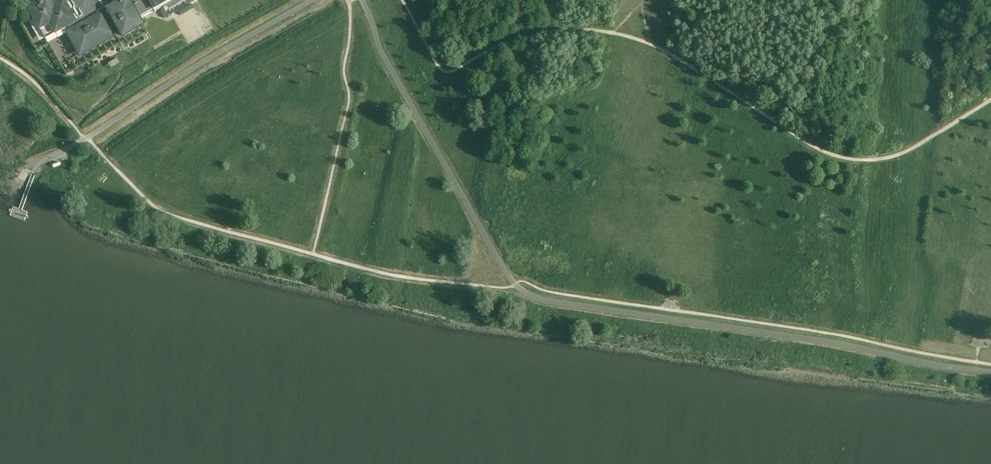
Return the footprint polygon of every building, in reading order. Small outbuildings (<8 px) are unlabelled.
[(27,9),(33,18),(45,39),(55,33),(65,27),(68,32),(67,33),(80,54),(115,34),(114,33),(115,33),(118,31),(122,37),(142,25),(139,19),(153,11),(153,12),(163,7),(166,5),(174,0),(65,0),(64,1),(63,0),(43,0),(34,5),(33,5),(28,8),(27,9)]
